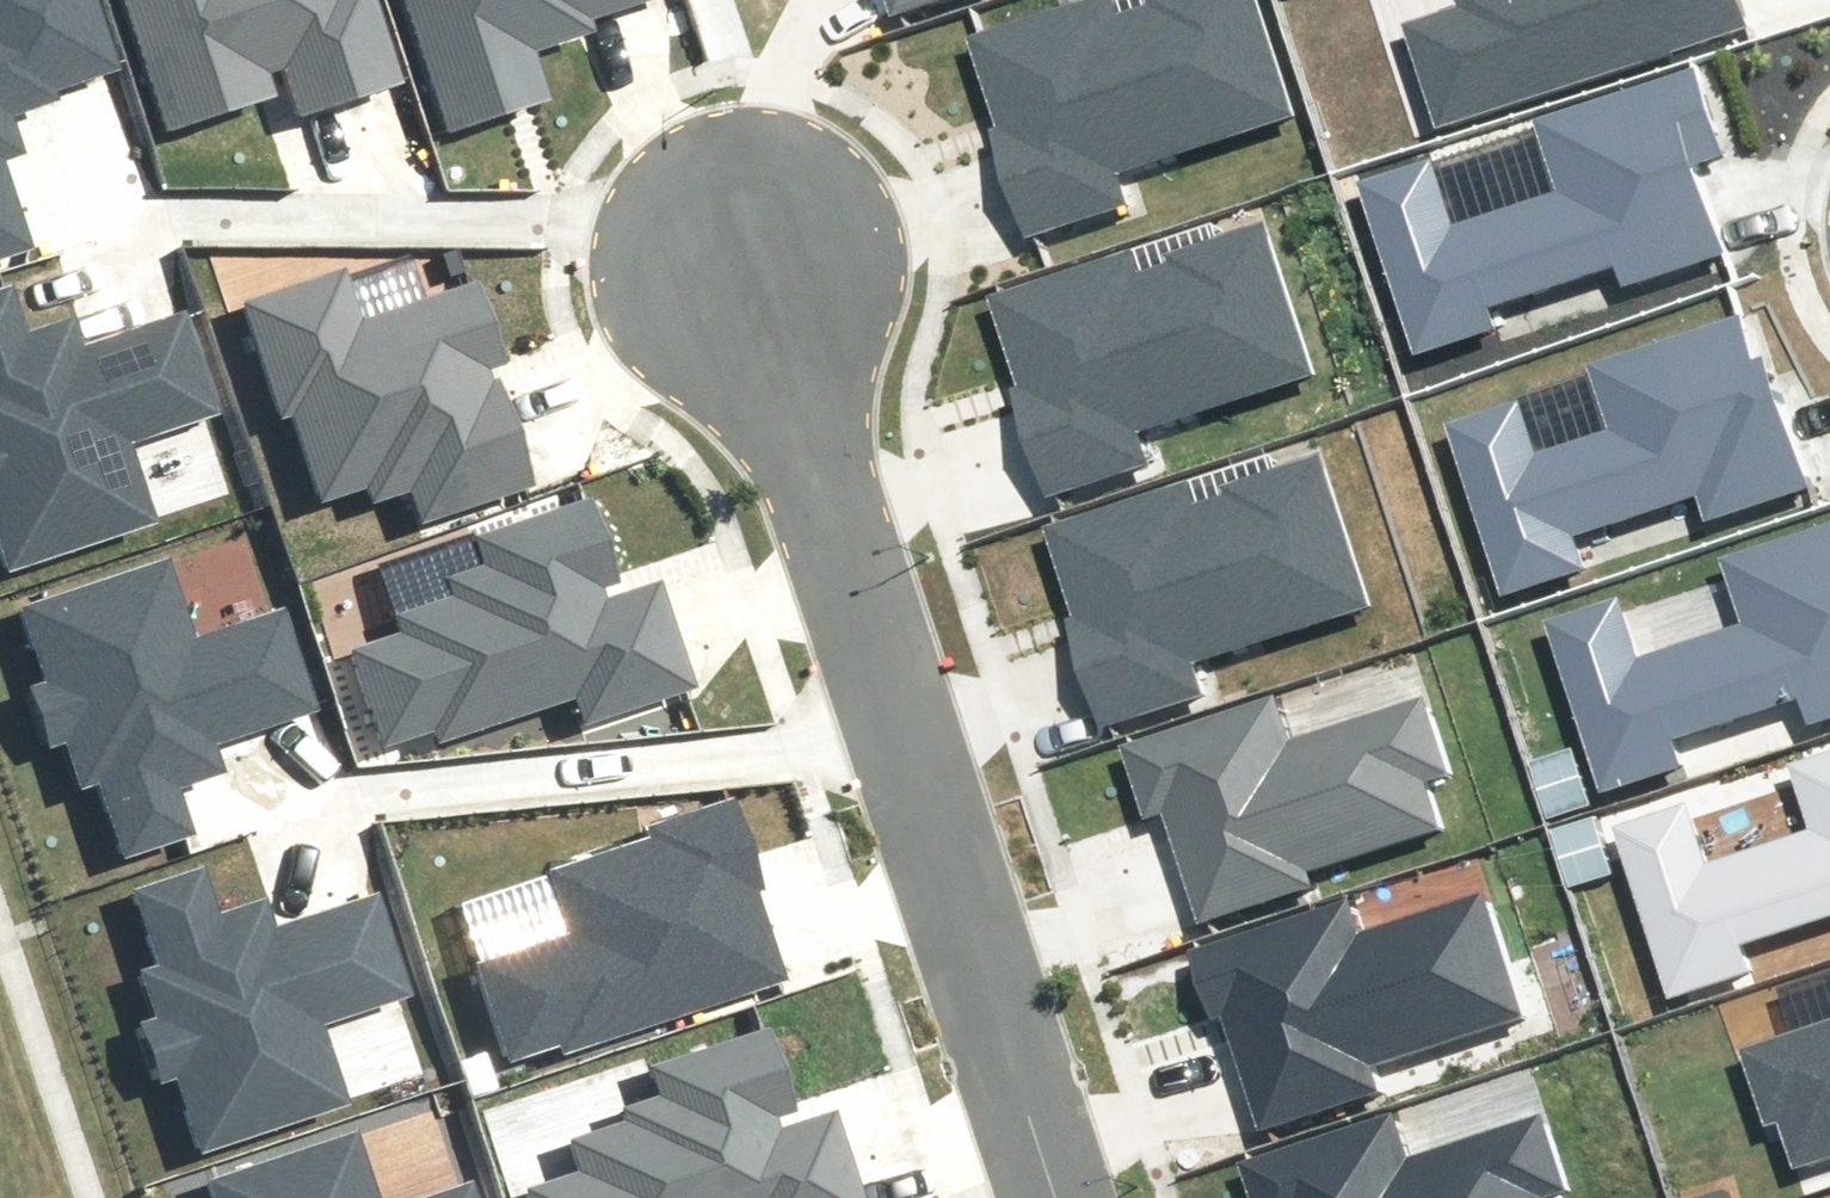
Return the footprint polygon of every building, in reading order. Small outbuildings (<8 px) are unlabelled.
[(54,89),(50,78),(104,61),(84,0),(0,0),(0,105),(54,89)] [(166,120),(272,85),(266,66),(278,62),(295,112),(399,77),(373,0),(125,0),(166,120)] [(435,132),(542,97),(524,42),(585,22),(582,13),(621,0),(391,0),(435,132)] [(904,12),(939,0),(900,0),(904,12)] [(1042,227),(1131,197),(1123,173),(1306,110),(1267,0),(1057,0),(973,29),(1042,227)] [(1452,119),(1762,24),(1754,0),(1472,0),(1473,3),(1422,19),(1452,119)] [(1365,177),(1417,347),(1517,317),(1510,293),(1623,259),(1629,279),(1734,247),(1704,148),(1726,141),(1703,66),(1550,113),(1569,175),(1466,206),(1449,151),(1365,177)] [(12,147),(0,109),(0,150),(12,147)] [(25,240),(0,163),(0,248),(25,240)] [(996,287),(1065,485),(1154,455),(1146,431),(1329,368),(1276,216),(1158,257),(1150,234),(996,287)] [(233,295),(271,414),(284,410),(310,489),(355,475),(360,490),(405,476),(415,507),(523,473),(485,357),(499,353),(471,267),(356,304),(342,260),(233,295)] [(0,279),(0,565),(152,515),(126,438),(223,406),(187,299),(73,337),(65,313),(33,324),(16,274),(0,279)] [(1457,417),(1512,584),(1592,558),(1583,532),(1706,492),(1716,520),(1817,487),(1775,357),(1764,360),(1748,312),(1597,360),(1618,422),(1554,442),(1538,391),(1457,417)] [(1055,510),(1124,708),(1213,678),(1205,655),(1388,592),(1335,440),(1217,480),(1209,457),(1055,510)] [(339,653),(372,753),(567,688),(574,708),(679,674),(644,571),(609,583),(580,496),(467,533),(474,557),(428,572),(432,586),(382,603),(392,635),(339,653)] [(1607,784),(1708,754),(1700,730),(1813,695),(1819,715),(1829,712),(1829,522),(1740,549),(1759,612),(1656,643),(1639,588),(1555,614),(1607,784)] [(87,767),(113,845),(192,818),(175,769),(208,758),(200,734),(314,696),(278,589),(181,621),(155,544),(1,596),(25,667),(7,673),(28,735),(52,727),(68,774),(87,767)] [(1132,731),(1157,811),(1179,805),(1213,915),(1327,880),(1323,865),(1456,824),(1440,772),(1461,765),(1439,693),(1296,737),(1280,685),(1132,731)] [(1671,994),(1771,963),(1763,939),(1829,919),(1829,751),(1803,759),(1823,822),(1719,853),(1702,798),(1618,823),(1671,994)] [(464,960),(497,1058),(778,963),(721,797),(642,823),(646,833),(537,870),(557,929),(464,960)] [(203,856),(124,882),(150,960),(130,966),(146,1013),(121,1021),(142,1084),(161,1077),(185,1149),(339,1097),(313,1021),(410,989),(374,881),(259,919),(252,896),(220,906),(203,856)] [(1216,937),(1238,1003),(1260,996),(1295,1104),(1405,1069),(1401,1053),(1531,1011),(1491,886),(1381,921),(1370,888),(1216,937)] [(1787,1113),(1795,1110),(1810,1155),(1829,1148),(1829,1014),(1761,1037),(1787,1113)] [(521,1197),(855,1197),(823,1102),(787,1113),(758,1027),(645,1064),(652,1087),(606,1103),(611,1117),(560,1133),(570,1166),(517,1184),(521,1197)] [(1262,1197),(1557,1197),(1554,1189),(1575,1182),(1553,1110),(1411,1154),(1394,1102),(1246,1148),(1262,1197)] [(475,1159),(378,1191),(352,1114),(198,1166),(209,1197),(488,1197),(475,1159)]
